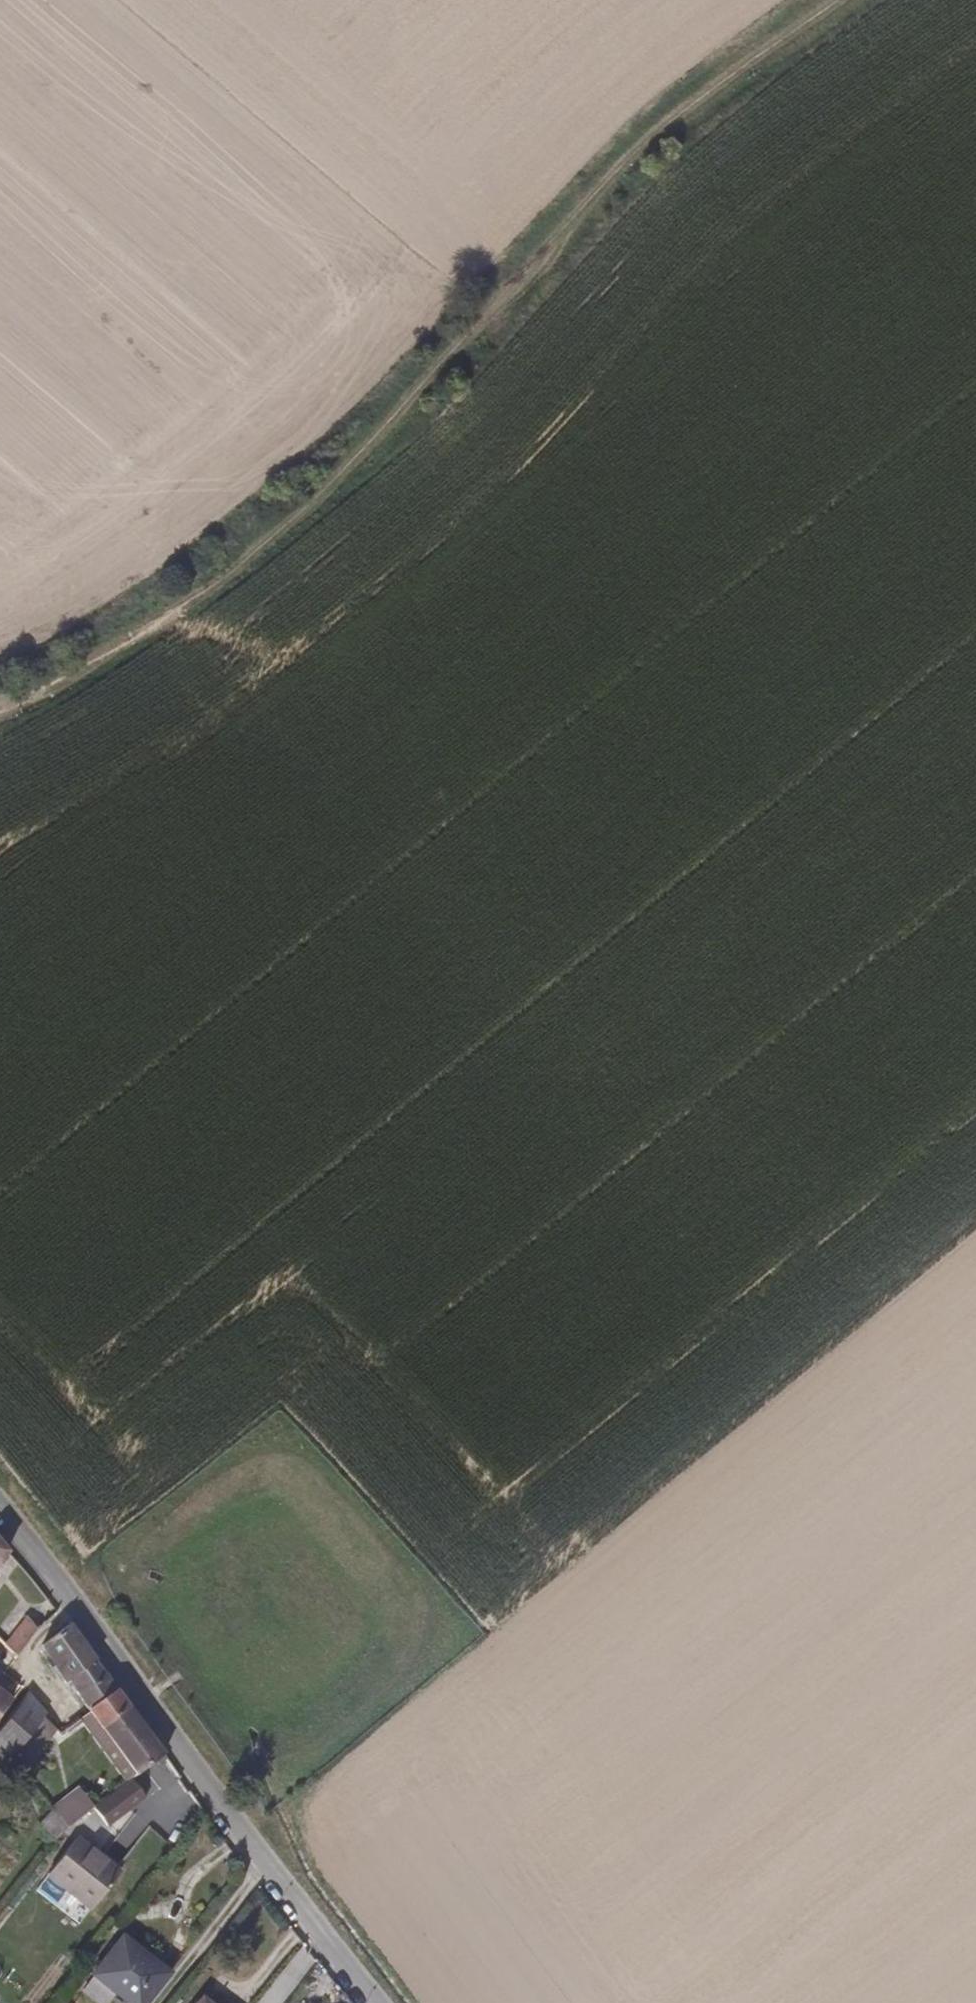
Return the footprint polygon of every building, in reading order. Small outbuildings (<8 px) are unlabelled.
[(25,1637),(33,1626),(24,1616),(11,1634),(4,1644),(8,1648),(13,1653),(17,1648),(25,1637)] [(95,1662),(79,1640),(67,1625),(65,1627),(51,1637),(40,1644),(49,1658),(57,1671),(66,1684),(69,1681),(77,1692),(103,1673),(95,1662)] [(137,1719),(122,1699),(103,1673),(77,1692),(83,1700),(90,1712),(93,1715),(103,1728),(117,1747),(135,1772),(161,1752),(149,1737),(137,1719)] [(45,1710),(35,1697),(29,1689),(27,1690),(12,1710),(0,1726),(0,1744),(2,1747),(9,1756),(21,1740),(29,1731),(39,1718),(45,1710)] [(0,1691),(0,1708),(2,1709),(6,1705),(11,1699),(0,1691)] [(108,1815),(125,1801),(114,1789),(98,1802),(108,1815)] [(79,1817),(92,1806),(83,1796),(58,1814),(62,1819),(67,1825),(79,1817)] [(74,1836),(72,1838),(54,1862),(48,1872),(74,1890),(93,1904),(118,1868),(74,1836)] [(141,1951),(125,1938),(116,1948),(106,1961),(98,1971),(97,1973),(94,1974),(108,1985),(128,2001),(130,2002),(147,2002),(151,1998),(160,1987),(164,1981),(169,1975),(169,1973),(165,1970),(141,1951)]
